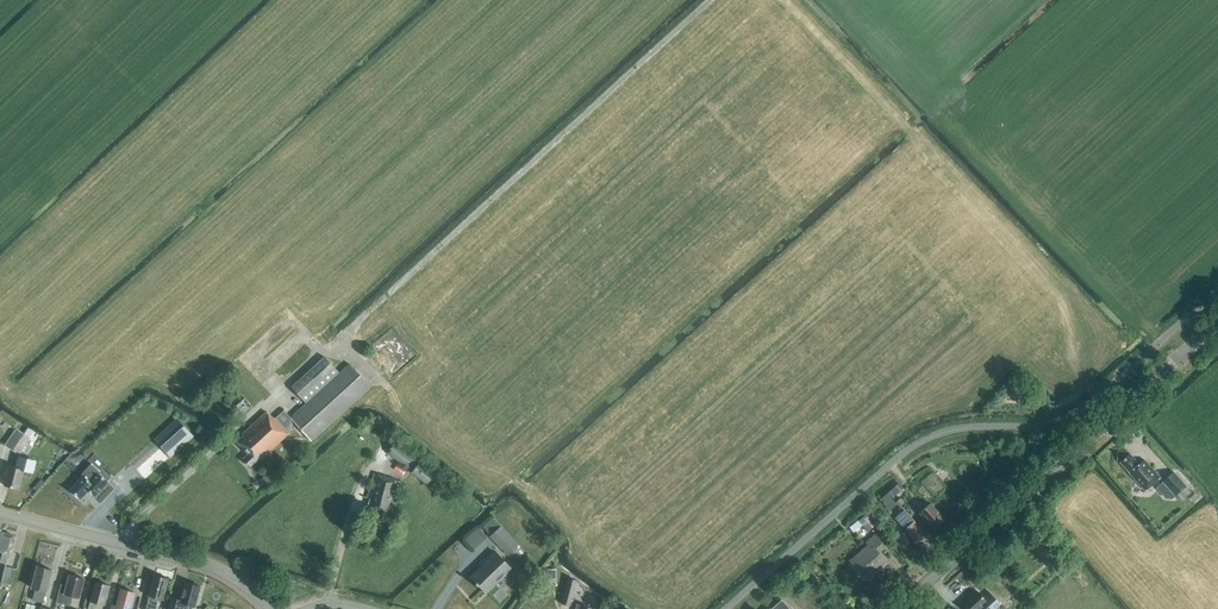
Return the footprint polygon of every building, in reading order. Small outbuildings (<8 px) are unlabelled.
[(339,373),(324,357),(291,387),(306,403),(291,418),(284,411),(275,419),(274,418),(273,419),(267,412),(242,434),(243,435),(236,442),(248,454),(243,459),(250,467),(260,458),(261,459),(297,426),(311,441),(370,387),(350,364),(339,373)] [(179,419),(168,430),(176,439),(165,449),(173,458),(196,438),(179,419)] [(19,456),(29,440),(30,438),(15,428),(4,446),(19,456)] [(413,455),(395,441),(387,453),(404,467),(405,466),(412,471),(411,473),(427,485),(436,473),(420,460),(422,459),(414,453),(413,455)] [(1140,464),(1130,454),(1121,462),(1131,473),(1130,473),(1146,491),(1161,478),(1145,460),(1140,464)] [(125,455),(117,463),(127,472),(135,463),(125,455)] [(31,473),(34,464),(19,460),(16,468),(9,466),(4,485),(18,489),(23,470),(31,473)] [(83,476),(70,490),(80,499),(88,490),(95,496),(108,482),(98,473),(100,472),(91,463),(81,474),(83,476)] [(936,496),(947,486),(934,472),(923,482),(936,496)] [(1176,496),(1187,486),(1174,472),(1164,482),(1176,496)] [(392,508),(400,481),(375,474),(367,498),(370,499),(369,501),(369,502),(367,509),(377,511),(376,517),(386,520),(390,507),(392,508)] [(272,481),(266,475),(260,480),(265,486),(272,481)] [(903,488),(898,482),(879,500),(890,511),(897,504),(892,499),(903,488)] [(1197,496),(1193,491),(1187,496),(1192,501),(1197,496)] [(940,525),(943,522),(943,520),(944,520),(930,503),(919,513),(934,529),(939,525),(940,525)] [(916,544),(926,535),(904,510),(895,518),(905,529),(904,529),(916,544)] [(869,532),(877,526),(865,512),(857,519),(869,532)] [(501,526),(490,536),(508,556),(519,545),(501,526)] [(475,550),(487,537),(478,528),(465,540),(475,550)] [(902,552),(911,544),(899,530),(889,538),(902,552)] [(0,536),(0,551),(2,552),(0,561),(0,562),(6,564),(8,554),(9,554),(14,536),(1,532),(0,536)] [(866,580),(885,564),(877,554),(885,547),(875,535),(866,542),(869,545),(851,560),(866,580)] [(486,592),(511,569),(495,551),(486,560),(487,562),(471,577),(486,592)] [(46,591),(52,570),(37,566),(31,587),(35,588),(32,600),(43,603),(46,591)] [(9,585),(13,569),(5,567),(1,582),(9,585)] [(556,579),(556,569),(547,569),(548,580),(556,579)] [(79,598),(84,579),(69,575),(66,586),(61,584),(56,603),(70,606),(73,596),(79,598)] [(160,577),(154,575),(148,596),(149,596),(146,608),(156,608),(159,599),(162,600),(168,579),(166,578),(166,577),(161,576),(160,577)] [(812,590),(820,582),(814,576),(806,584),(812,590)] [(569,606),(574,588),(577,580),(568,578),(561,604),(569,606)] [(110,586),(95,582),(90,601),(88,608),(95,608),(97,603),(104,605),(110,586)] [(185,582),(180,599),(171,597),(168,608),(192,608),(192,607),(195,608),(201,586),(185,582)] [(134,593),(122,589),(117,607),(112,605),(111,608),(130,608),(134,593)] [(965,608),(995,608),(1000,604),(988,591),(982,597),(976,590),(961,604),(965,608)] [(782,600),(771,608),(790,608),(782,600)]
